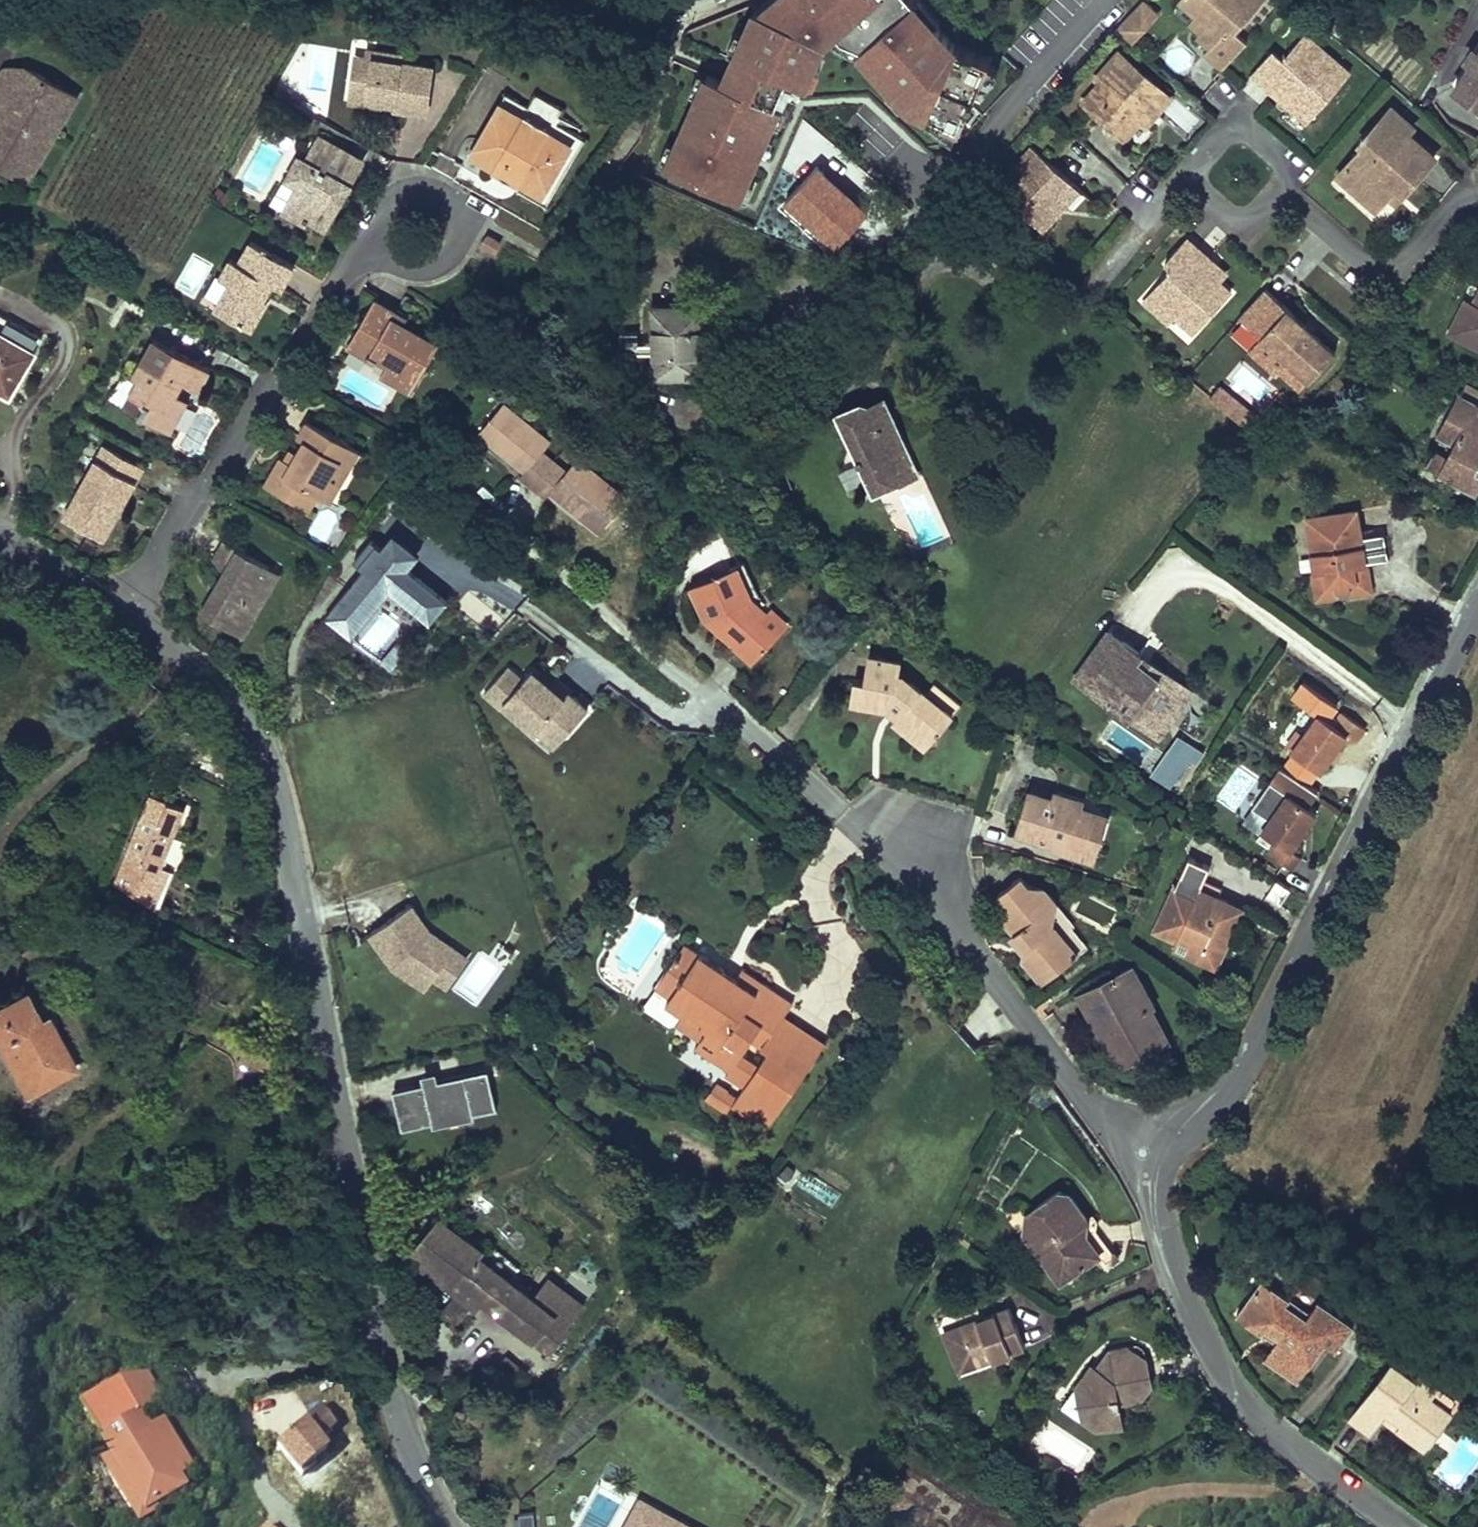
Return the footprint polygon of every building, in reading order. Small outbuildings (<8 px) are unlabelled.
[(764,10),(755,6),(723,81),(706,75),(665,169),(736,200),(787,77),(801,81),(810,59),(816,60),(825,40),(836,30),(841,35),(861,44),(859,51),(909,108),(959,130),(989,56),(954,43),(917,0),(775,0),(764,10)] [(1141,0),(1140,0),(1114,30),(1132,45),(1161,14),(1141,0)] [(1224,68),(1248,41),(1237,31),(1265,0),(1183,0),(1199,14),(1209,23),(1202,31),(1198,34),(1212,46),(1206,53),(1224,68)] [(1199,14),(1192,22),(1202,31),(1209,23),(1199,14)] [(1335,20),(1329,28),(1341,39),(1347,31),(1335,20)] [(1273,50),(1252,74),(1273,92),(1279,86),(1294,99),(1288,105),(1307,121),(1349,73),(1305,34),(1284,59),(1273,50)] [(368,56),(357,55),(350,102),(384,107),(385,100),(394,101),(393,108),(407,111),(427,113),(434,66),(401,61),(402,54),(375,50),(374,57),(368,56)] [(1453,86),(1477,104),(1477,51),(1453,86)] [(1084,101),(1125,138),(1141,120),(1151,109),(1156,113),(1171,97),(1119,52),(1096,78),(1100,82),(1084,101)] [(27,182),(37,164),(35,163),(57,125),(60,126),(77,96),(57,84),(56,86),(45,80),(46,78),(39,73),(28,69),(21,67),(15,68),(11,68),(6,70),(2,73),(0,77),(0,101),(2,101),(0,105),(0,163),(27,182)] [(1273,92),(1288,105),(1294,99),(1279,86),(1273,92)] [(385,100),(384,107),(393,108),(394,101),(385,100)] [(572,145),(500,104),(470,156),(502,175),(542,197),(572,145)] [(1413,126),(1391,107),(1359,143),(1362,147),(1374,157),(1368,164),(1356,153),(1337,175),(1376,209),(1386,197),(1395,187),(1402,194),(1435,156),(1408,132),(1413,126)] [(1141,120),(1147,125),(1156,113),(1151,109),(1141,120)] [(363,160),(320,136),(307,160),(299,156),(287,178),(299,185),(289,202),(307,212),(305,217),(325,229),(339,204),(336,202),(346,183),(350,185),(363,160)] [(1356,153),(1368,164),(1374,157),(1362,147),(1356,153)] [(1032,148),(995,190),(1041,232),(1061,210),(1056,205),(1073,185),(1032,148)] [(816,161),(777,207),(831,252),(870,206),(816,161)] [(336,202),(339,204),(350,185),(346,183),(336,202)] [(1056,205),(1061,210),(1079,190),(1073,185),(1056,205)] [(1386,197),(1393,204),(1402,194),(1395,187),(1386,197)] [(307,212),(289,202),(283,214),(301,224),(305,217),(307,212)] [(1461,239),(1477,248),(1477,246),(1477,231),(1471,227),(1461,239)] [(482,245),(495,253),(501,243),(487,236),(482,245)] [(1169,269),(1150,291),(1177,315),(1184,307),(1202,324),(1231,292),(1217,280),(1200,265),(1207,258),(1186,239),(1163,264),(1169,269)] [(231,258),(220,277),(230,282),(218,304),(232,312),(227,319),(250,332),(267,303),(264,301),(257,297),(266,280),(273,285),(282,289),(295,266),(251,241),(238,262),(231,258)] [(1200,265),(1217,280),(1224,273),(1207,258),(1200,265)] [(257,297),(264,301),(273,285),(266,280),(257,297)] [(1276,297),(1265,287),(1238,317),(1289,363),(1280,372),(1300,390),(1336,351),(1315,332),(1312,336),(1304,329),(1308,325),(1276,297)] [(1451,333),(1477,347),(1477,296),(1474,303),(1467,299),(1451,333)] [(397,312),(376,300),(359,329),(349,349),(375,363),(377,360),(388,366),(382,377),(399,386),(407,372),(418,378),(437,342),(403,323),(401,326),(392,321),(397,312)] [(218,304),(214,312),(227,319),(232,312),(218,304)] [(701,306),(652,308),(654,379),(704,377),(703,353),(701,306)] [(392,321),(401,326),(403,323),(406,317),(397,312),(392,321)] [(15,387),(43,339),(0,314),(0,378),(15,387)] [(1312,336),(1315,332),(1308,325),(1304,329),(1312,336)] [(199,390),(210,369),(154,338),(132,377),(138,380),(130,395),(145,403),(139,415),(162,428),(180,396),(177,394),(169,389),(176,377),(184,381),(199,390)] [(399,386),(410,392),(418,378),(407,372),(399,386)] [(169,389),(177,394),(184,381),(176,377),(169,389)] [(10,395),(15,387),(0,378),(0,389),(10,395)] [(1258,422),(1219,388),(1209,398),(1248,434),(1258,422)] [(130,395),(123,407),(139,415),(145,403),(130,395)] [(1439,474),(1475,492),(1477,487),(1477,471),(1476,470),(1477,467),(1477,404),(1460,395),(1439,436),(1454,444),(1448,456),(1439,474)] [(162,428),(170,433),(188,400),(180,396),(162,428)] [(886,426),(894,422),(884,401),(868,408),(881,414),(886,426)] [(551,442),(504,403),(479,433),(525,471),(520,476),(546,498),(551,492),(584,519),(589,513),(605,527),(627,499),(577,458),(566,472),(542,452),(551,442)] [(839,415),(874,492),(896,483),(892,474),(913,465),(894,422),(886,426),(881,414),(868,408),(860,405),(839,415)] [(359,451),(307,421),(299,437),(305,440),(298,453),(292,464),(285,460),(281,458),(265,486),(303,507),(311,492),(318,496),(323,498),(334,478),(330,476),(339,460),(350,466),(359,451)] [(104,444),(64,516),(104,539),(123,505),(144,467),(104,444)] [(291,450),(285,460),(292,464),(298,453),(291,450)] [(1427,467),(1439,474),(1448,456),(1436,450),(1427,467)] [(334,478),(323,498),(330,502),(350,466),(339,460),(330,476),(334,478)] [(892,474),(896,483),(917,474),(913,465),(892,474)] [(318,496),(311,492),(303,507),(309,511),(318,496)] [(1362,537),(1357,510),(1307,518),(1310,538),(1314,537),(1317,553),(1311,554),(1318,598),(1337,595),(1335,583),(1350,580),(1352,593),(1370,590),(1366,563),(1362,537)] [(584,519),(600,532),(605,527),(589,513),(584,519)] [(394,533),(382,547),(408,568),(420,553),(394,533)] [(1362,537),(1366,563),(1389,559),(1384,534),(1362,537)] [(364,569),(382,547),(372,539),(355,561),(364,569)] [(217,553),(212,562),(225,570),(216,587),(222,590),(218,598),(212,594),(201,613),(243,636),(271,588),(261,582),(270,566),(224,540),(217,553)] [(351,638),(390,591),(429,622),(448,600),(408,568),(382,547),(364,569),(325,617),(351,638)] [(738,566),(752,599),(759,596),(744,563),(738,566)] [(261,582),(271,588),(280,572),(270,566),(261,582)] [(738,566),(691,586),(706,619),(717,615),(734,631),(726,638),(753,663),(778,636),(760,620),(767,613),(752,599),(738,566)] [(216,587),(212,594),(218,598),(222,590),(216,587)] [(760,620),(778,636),(789,624),(772,607),(767,613),(760,620)] [(717,615),(706,619),(726,638),(734,631),(717,615)] [(1107,630),(1074,678),(1128,716),(1136,705),(1155,719),(1176,688),(1135,659),(1139,653),(1107,630)] [(520,673),(502,663),(485,693),(508,706),(511,700),(567,733),(593,688),(532,652),(520,673)] [(1189,688),(1139,653),(1135,659),(1176,688),(1155,719),(1136,705),(1128,716),(1156,735),(1189,688)] [(854,680),(851,703),(887,709),(888,704),(898,703),(905,708),(897,717),(893,722),(910,736),(917,727),(933,740),(953,716),(926,694),(912,683),(899,681),(900,672),(901,661),(868,656),(864,681),(854,680)] [(899,681),(912,683),(900,672),(899,681)] [(953,716),(963,704),(936,682),(926,694),(953,716)] [(888,704),(887,709),(897,717),(905,708),(898,703),(888,704)] [(1334,749),(1345,734),(1354,740),(1364,727),(1342,711),(1333,724),(1318,713),(1302,735),(1292,751),(1291,752),(1319,771),(1328,759),(1334,749)] [(910,736),(926,749),(933,740),(917,727),(910,736)] [(1292,751),(1302,735),(1297,732),(1286,747),(1292,751)] [(1178,735),(1150,776),(1172,791),(1200,750),(1178,735)] [(1331,761),(1338,752),(1334,749),(1328,759),(1331,761)] [(1056,792),(1032,785),(1030,792),(1054,799),(1056,792)] [(1281,809),(1292,794),(1286,790),(1275,805),(1281,809)] [(1093,861),(1099,840),(1088,837),(1093,819),(1078,814),(1080,808),(1082,800),(1056,792),(1054,799),(1030,792),(1020,824),(1017,835),(1060,848),(1060,851),(1093,861)] [(185,807),(150,793),(115,883),(145,903),(154,881),(147,878),(151,868),(160,872),(162,868),(185,807)] [(1311,825),(1320,813),(1292,793),(1292,794),(1281,809),(1265,831),(1279,841),(1270,854),(1293,870),(1302,856),(1293,850),(1304,834),(1311,825)] [(1088,837),(1099,840),(1107,816),(1080,808),(1078,814),(1093,819),(1088,837)] [(1308,837),(1314,828),(1311,825),(1304,834),(1308,837)] [(1211,864),(1190,854),(1155,931),(1177,941),(1174,949),(1216,968),(1237,919),(1223,913),(1228,902),(1218,897),(1222,888),(1204,879),(1211,864)] [(171,871),(162,868),(160,872),(151,868),(147,878),(154,881),(145,903),(154,909),(155,906),(157,906),(171,871)] [(1021,876),(998,895),(1011,912),(1003,918),(1014,933),(1025,947),(1024,953),(1022,958),(1031,969),(1038,963),(1048,976),(1078,954),(1053,925),(1056,909),(1057,903),(1044,887),(1028,885),(1021,876)] [(1289,888),(1277,879),(1267,896),(1280,904),(1289,888)] [(1228,902),(1223,913),(1237,919),(1242,908),(1228,902)] [(455,948),(429,931),(411,905),(370,934),(394,967),(426,990),(434,978),(455,948)] [(1053,925),(1078,954),(1088,947),(1056,909),(1053,925)] [(1014,933),(1011,936),(1024,953),(1025,947),(1014,933)] [(469,958),(455,948),(434,978),(448,988),(469,958)] [(762,1046),(762,1045),(782,1015),(792,999),(775,988),(756,976),(749,986),(742,998),(730,990),(738,978),(698,951),(682,976),(697,985),(683,1006),(680,1012),(683,1014),(685,1015),(688,1010),(703,1020),(699,1024),(706,1029),(699,1040),(694,1047),(728,1070),(725,1076),(743,1087),(732,1105),(768,1128),(805,1072),(768,1049),(757,1066),(740,1054),(750,1038),(762,1046)] [(1031,969),(1041,982),(1048,976),(1038,963),(1031,969)] [(1121,1066),(1168,1041),(1150,1008),(1154,1006),(1133,966),(1079,995),(1090,1016),(1100,1036),(1104,1034),(1121,1066)] [(697,985),(682,976),(669,997),(683,1006),(697,985)] [(749,986),(738,978),(730,990),(742,998),(749,986)] [(0,1011),(0,1035),(30,1092),(76,1067),(51,1020),(43,1023),(29,996),(0,1011)] [(683,1014),(676,1025),(699,1040),(706,1029),(699,1024),(703,1020),(688,1010),(685,1015),(683,1014)] [(768,1049),(805,1072),(824,1042),(782,1015),(762,1045),(768,1049)] [(275,1054),(245,1044),(240,1060),(248,1062),(267,1069),(271,1070),(275,1054)] [(267,1069),(248,1062),(246,1071),(265,1077),(267,1069)] [(496,1109),(488,1071),(394,1092),(403,1130),(496,1109)] [(1059,1190),(1025,1213),(1024,1223),(1039,1244),(1038,1253),(1054,1276),(1064,1278),(1099,1253),(1079,1224),(1087,1218),(1068,1191),(1059,1190)] [(438,1216),(409,1252),(459,1292),(467,1299),(473,1292),(478,1296),(551,1353),(570,1329),(569,1327),(584,1307),(548,1279),(533,1299),(480,1256),(484,1250),(438,1216)] [(1097,1232),(1087,1218),(1079,1224),(1099,1253),(1108,1247),(1097,1232)] [(1024,1223),(1023,1232),(1038,1253),(1039,1244),(1024,1223)] [(1310,1312),(1262,1279),(1237,1315),(1265,1335),(1270,1327),(1281,1334),(1276,1342),(1264,1359),(1297,1383),(1324,1344),(1335,1351),(1354,1325),(1318,1300),(1310,1312)] [(467,1299),(459,1292),(448,1307),(443,1308),(456,1324),(472,1303),(467,1299)] [(473,1292),(467,1299),(472,1303),(478,1296),(473,1292)] [(1016,1325),(1008,1306),(985,1315),(983,1319),(984,1320),(978,1323),(977,1318),(959,1325),(960,1330),(945,1336),(957,1367),(973,1361),(975,1366),(1024,1346),(1016,1325)] [(959,1325),(943,1332),(945,1336),(960,1330),(959,1325)] [(1270,1327),(1265,1335),(1276,1342),(1281,1334),(1270,1327)] [(1125,1387),(1141,1398),(1151,1385),(1146,1358),(1126,1344),(1109,1347),(1096,1366),(1092,1363),(1061,1407),(1096,1430),(1124,1425),(1120,1403),(1118,1396),(1125,1387)] [(973,1361),(957,1367),(959,1372),(975,1366),(973,1361)] [(1414,1378),(1392,1362),(1349,1419),(1370,1434),(1382,1417),(1386,1412),(1403,1424),(1399,1430),(1418,1443),(1445,1406),(1449,1409),(1455,1400),(1454,1397),(1418,1371),(1414,1378)] [(118,1382),(137,1411),(158,1398),(145,1376),(118,1382)] [(117,1380),(78,1404),(144,1509),(183,1484),(174,1470),(148,1429),(137,1411),(118,1382),(117,1380)] [(1118,1396),(1120,1403),(1141,1398),(1125,1387),(1118,1396)] [(1445,1406),(1418,1443),(1425,1449),(1452,1411),(1449,1409),(1445,1406)] [(1386,1412),(1382,1417),(1399,1430),(1403,1424),(1386,1412)] [(302,1423),(275,1445),(300,1476),(315,1465),(312,1461),(325,1451),(302,1423)] [(157,1424),(148,1429),(174,1470),(182,1464),(157,1424)] [(1451,1444),(1434,1474),(1463,1490),(1477,1462),(1477,1437),(1462,1428),(1453,1445),(1451,1444)] [(637,1501),(623,1526),(685,1526),(637,1501)] [(533,1513),(515,1513),(515,1526),(533,1526),(533,1513)]
